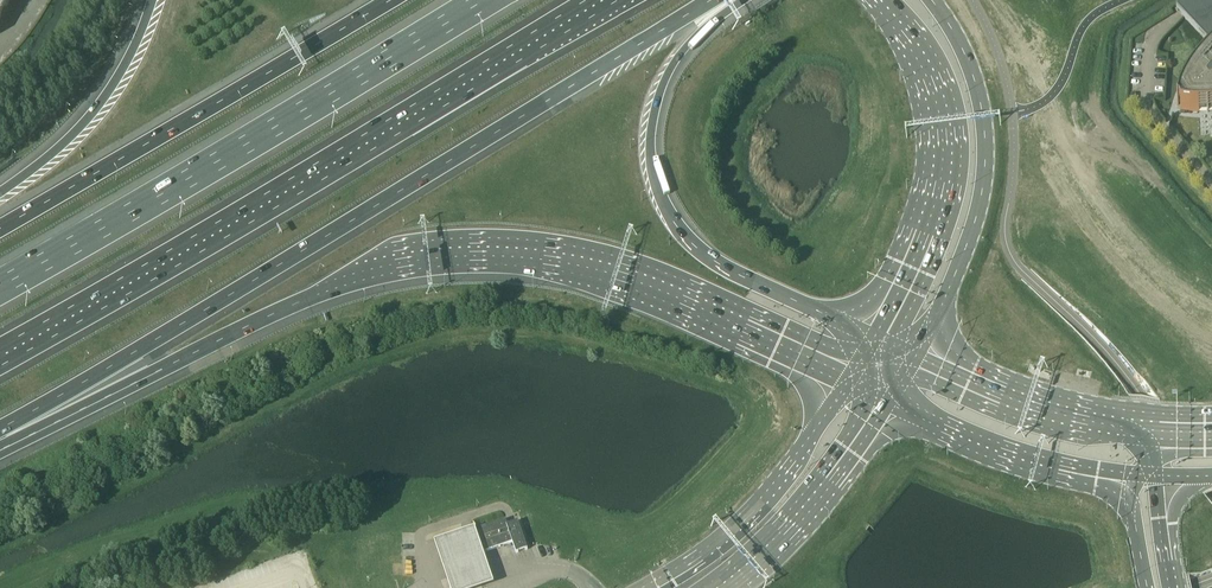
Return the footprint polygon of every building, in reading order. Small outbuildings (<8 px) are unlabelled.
[(10,0),(0,0),(0,18),(10,0)] [(1176,11),(1181,15),(1211,48),(1211,0),(1194,0),(1176,11)] [(1207,57),(1200,64),(1194,72),(1188,80),(1184,87),(1180,96),(1177,105),(1178,105),(1179,102),(1181,102),(1184,107),(1184,110),(1181,109),(1180,110),(1190,112),(1199,112),(1208,112),(1211,111),(1211,51),(1207,57)] [(507,526),(505,520),(473,531),(481,554),(513,543),(516,554),(522,552),(528,550),(518,522),(512,524),(507,526)] [(481,554),(473,531),(473,528),(433,541),(448,587),(479,587),(491,584),(481,554)]
